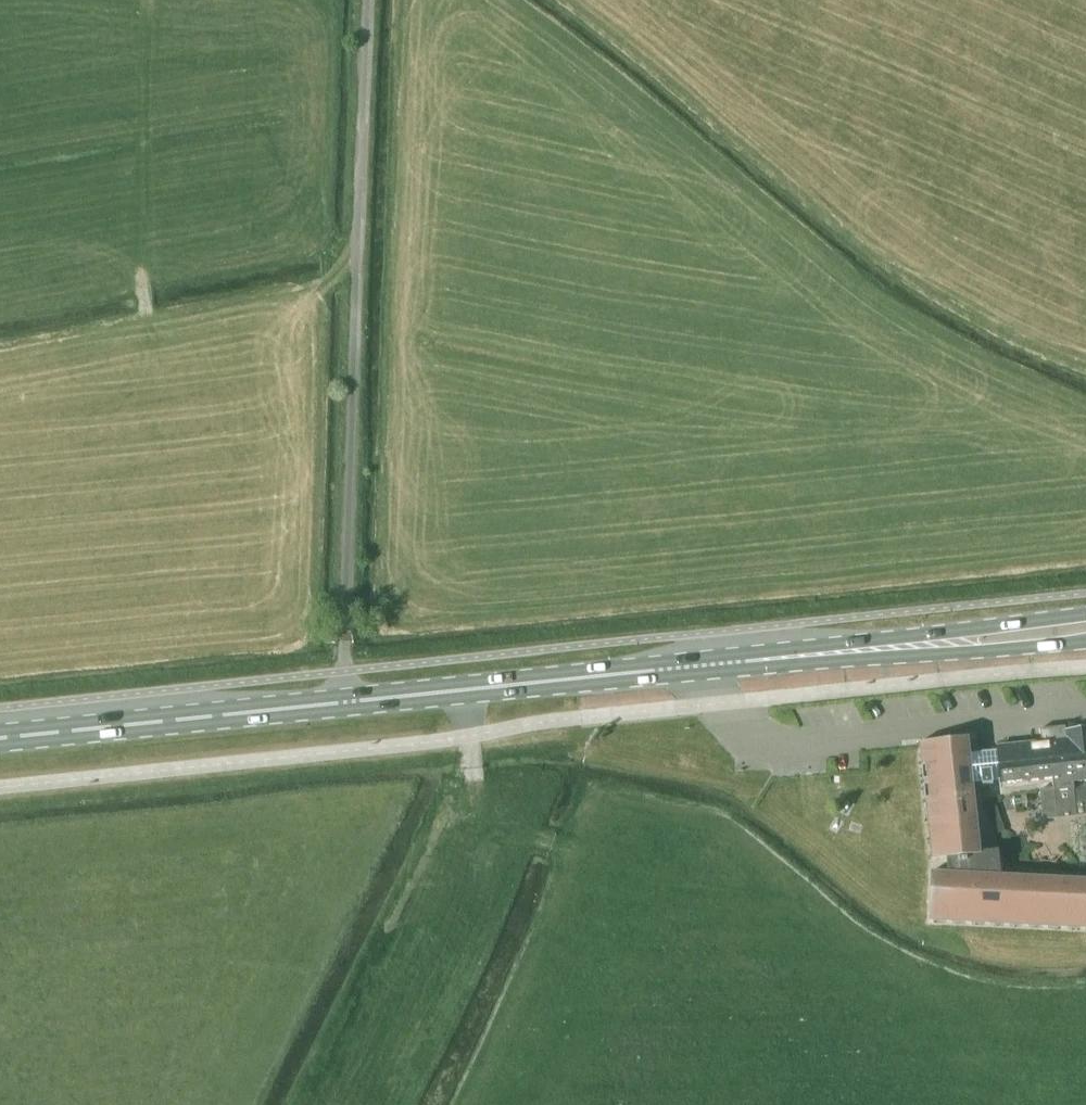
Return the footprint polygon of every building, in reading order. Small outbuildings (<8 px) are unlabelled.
[(919,736),(931,856),(947,855),(949,870),(935,869),(932,920),(1085,928),(1085,877),(1002,873),(999,846),(981,848),(974,781),(982,780),(983,784),(993,783),(993,779),(1000,778),(1001,784),(1027,781),(1027,782),(1073,778),(1073,784),(1055,786),(1058,817),(1076,815),(1085,814),(1085,728),(1085,723),(1077,724),(1077,729),(1066,730),(1067,738),(998,746),(998,750),(971,753),(969,731),(919,736)]
